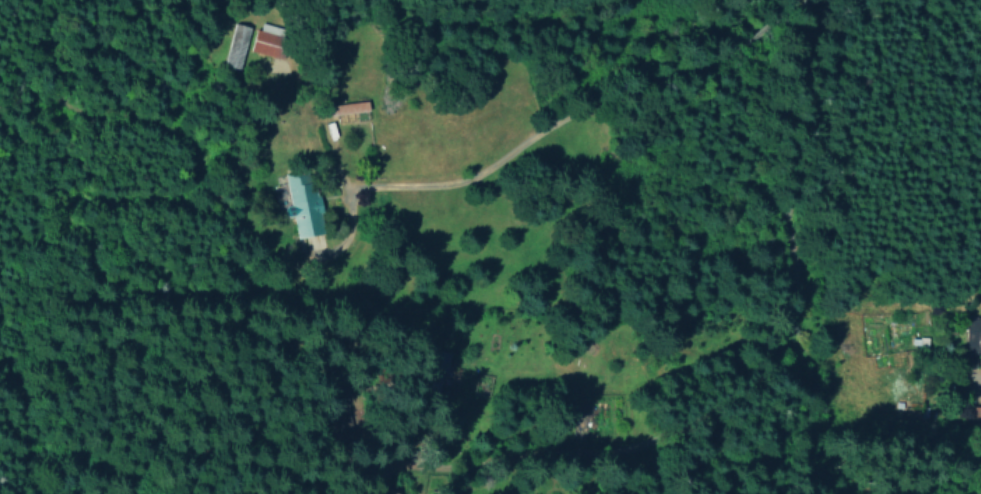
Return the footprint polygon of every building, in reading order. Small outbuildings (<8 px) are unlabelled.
[(279,59),(288,30),(259,21),(250,50),(279,59)] [(222,64),(238,69),(250,27),(234,22),(222,64)] [(342,120),(368,119),(367,102),(333,103),(333,115),(342,115),(342,120)] [(324,233),(321,213),(319,214),(313,170),(285,174),(289,205),(284,206),(286,215),(293,214),(297,237),(324,233)]
